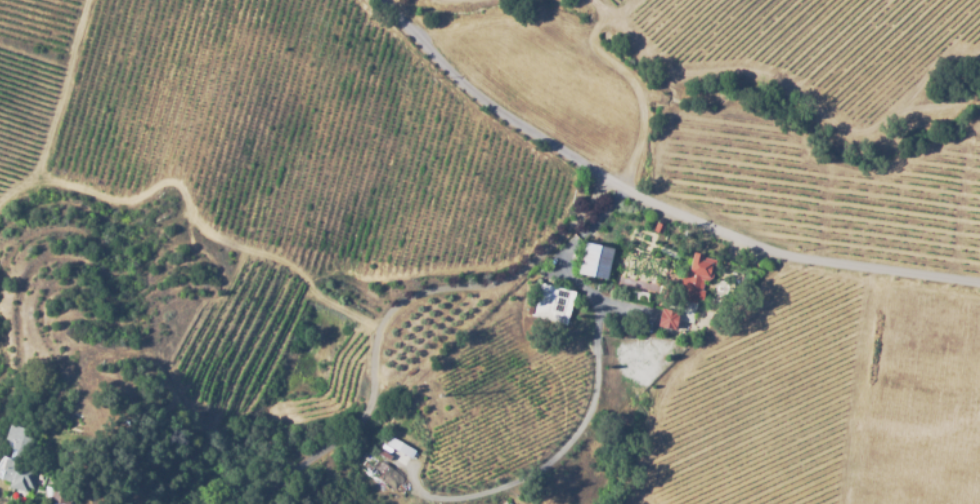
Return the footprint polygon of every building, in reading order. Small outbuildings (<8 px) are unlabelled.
[(662,226),(659,234),(650,231),(653,223),(662,226)] [(583,244),(609,249),(603,276),(577,271),(583,244)] [(716,260),(712,278),(708,281),(704,280),(702,290),(704,291),(702,300),(697,299),(696,304),(684,301),(687,289),(679,287),(683,272),(688,273),(693,252),(703,255),(703,257),(716,260)] [(568,324),(531,317),(538,283),(575,291),(568,324)] [(650,293),(648,302),(627,297),(629,288),(650,293)] [(666,331),(671,314),(651,307),(646,325),(666,331)] [(661,308),(679,311),(676,330),(658,327),(661,308)] [(19,484),(0,479),(6,458),(12,459),(15,449),(12,448),(13,443),(11,442),(10,439),(5,438),(9,425),(33,432),(25,463),(30,465),(27,477),(22,475),(19,484)] [(5,453),(12,436),(0,431),(0,451),(5,453)] [(393,448),(382,442),(387,434),(414,450),(409,458),(393,448)] [(67,491),(64,503),(47,503),(51,487),(67,491)]
